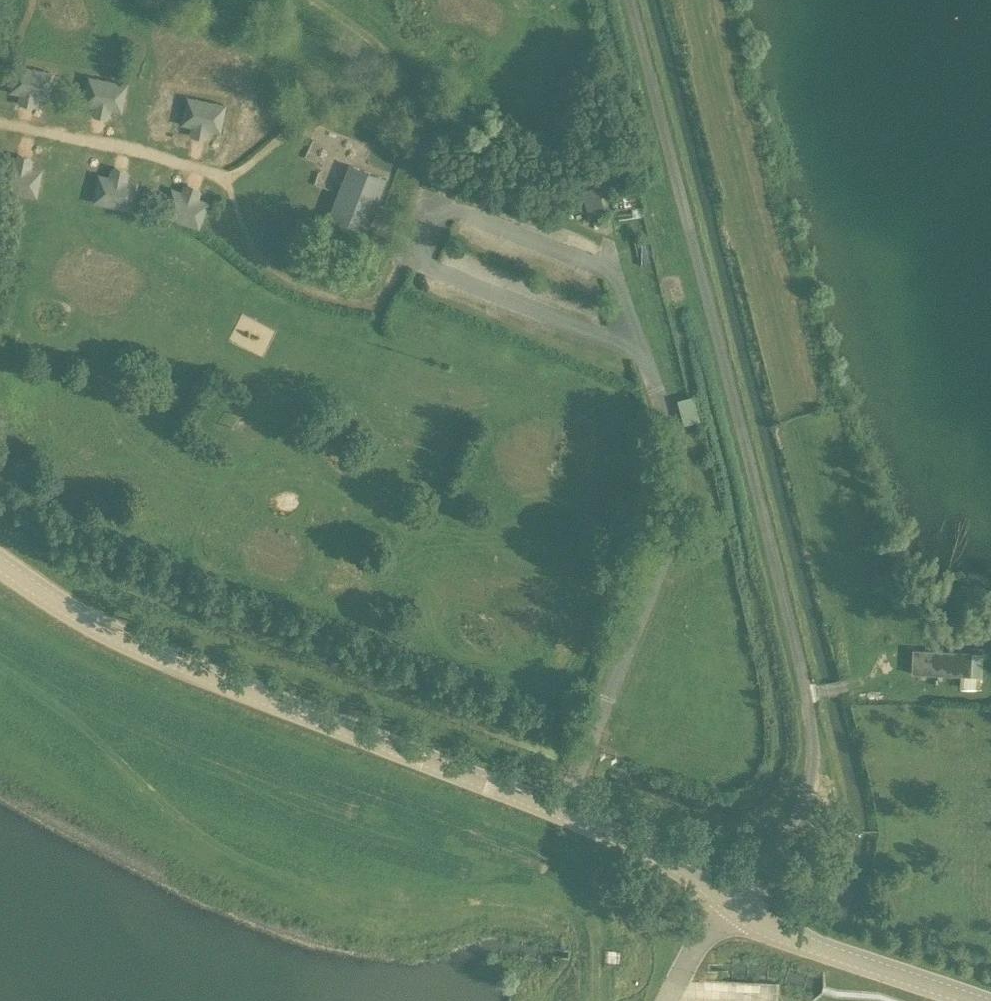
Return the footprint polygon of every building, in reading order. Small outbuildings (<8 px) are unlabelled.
[(349,163),(325,223),(363,239),(387,178),(349,163)] [(329,165),(322,180),(336,186),(343,171),(329,165)] [(598,187),(583,191),(590,217),(604,214),(598,187)] [(700,420),(693,395),(687,396),(677,399),(683,424),(700,420)] [(912,649),(911,674),(970,676),(981,677),(982,652),(971,651),(912,649)]
